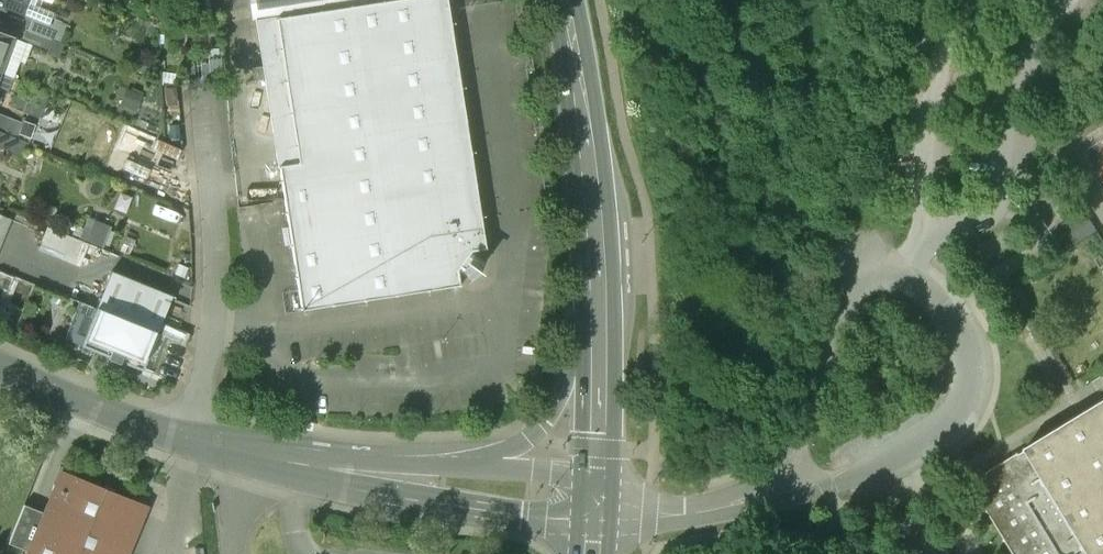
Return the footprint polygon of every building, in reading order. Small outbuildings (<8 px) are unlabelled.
[(22,14),(28,0),(0,0),(0,5),(22,14)] [(472,252),(489,249),(447,0),(252,0),(254,19),(277,16),(299,162),(278,165),(283,200),(300,312),(460,287),(457,266),(472,252)] [(64,29),(33,17),(28,30),(52,40),(59,43),(64,29)] [(52,40),(28,30),(25,29),(20,41),(48,52),(52,40)] [(0,33),(0,70),(12,38),(0,33)] [(0,114),(0,131),(16,137),(22,122),(0,114)] [(0,131),(0,146),(19,154),(25,141),(16,137),(0,131)] [(129,162),(151,170),(161,143),(139,135),(129,162)] [(0,208),(0,245),(11,218),(1,214),(3,209),(0,208)] [(1084,211),(1062,225),(1076,247),(1098,233),(1084,211)] [(50,226),(43,249),(85,262),(92,239),(50,226)] [(172,296),(111,271),(96,307),(157,332),(172,296)] [(96,307),(81,345),(108,356),(107,358),(119,363),(120,361),(142,370),(157,332),(96,307)] [(1102,400),(1102,377),(1093,383),(1102,400)] [(971,483),(1014,553),(1102,553),(1102,403),(971,483)] [(42,516),(23,509),(8,543),(29,552),(28,553),(127,553),(147,506),(62,471),(42,516)]
